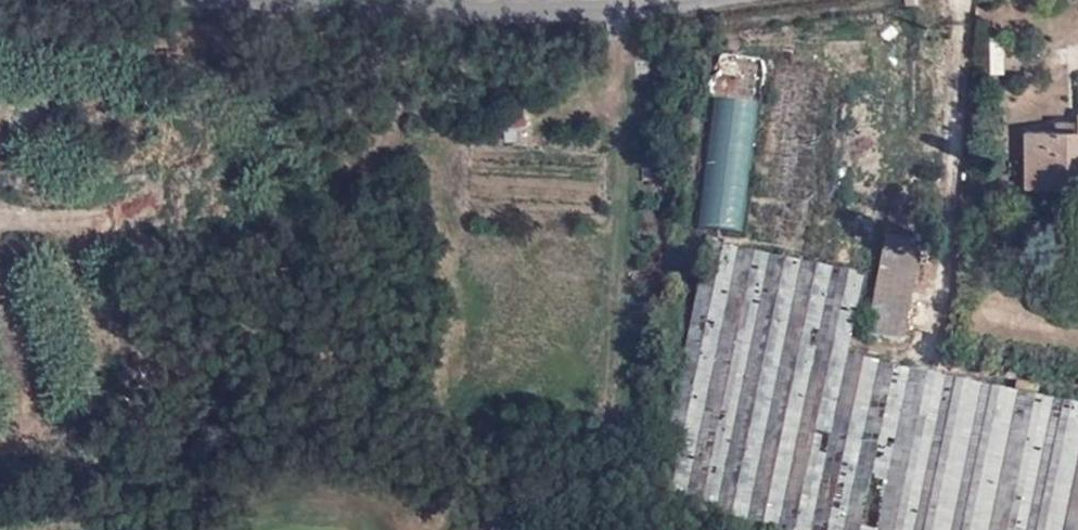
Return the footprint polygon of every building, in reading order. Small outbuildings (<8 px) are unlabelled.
[(752,235),(774,63),(719,59),(690,223),(752,235)] [(816,243),(839,71),(774,63),(752,235),(816,243)] [(505,137),(526,135),(522,105),(501,108),(505,137)] [(1027,130),(1027,188),(1077,185),(1077,128),(1027,130)] [(919,250),(883,243),(866,331),(902,341),(919,250)] [(914,378),(859,367),(866,331),(871,306),(875,283),(717,251),(706,309),(665,512),(745,529),(1077,529),(1077,412),(914,378)]
